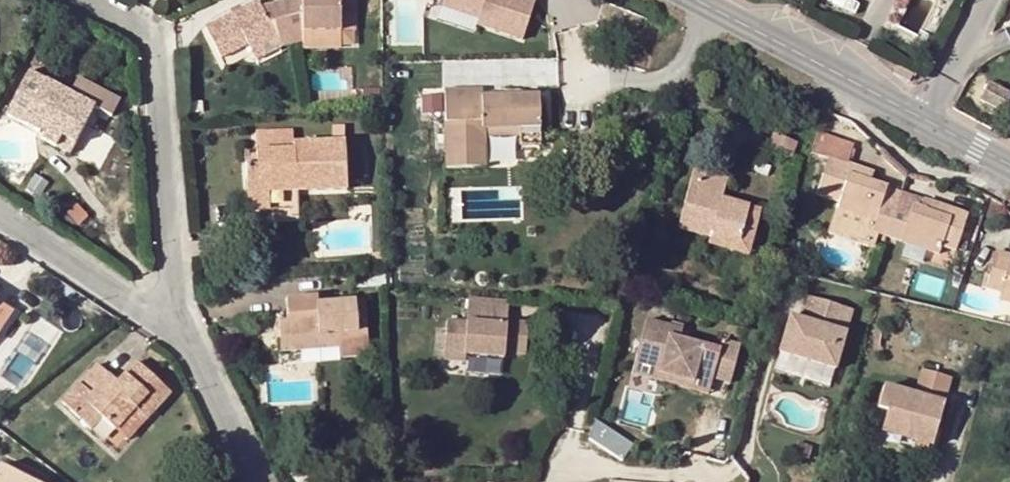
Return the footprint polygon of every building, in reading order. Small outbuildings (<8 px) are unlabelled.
[(338,0),(281,0),(258,6),(255,0),(254,0),(202,27),(219,59),(245,45),(249,52),(274,40),(301,31),(338,31),(338,0)] [(440,3),(478,16),(475,22),(520,38),(534,0),(441,0),(440,3)] [(338,41),(338,31),(301,31),(274,40),(249,52),(253,59),(276,49),(300,41),(305,41),(338,41)] [(118,99),(76,76),(67,91),(27,70),(4,113),(37,130),(40,123),(75,142),(94,105),(110,114),(118,99)] [(978,102),(1002,113),(1009,98),(1009,93),(989,82),(978,102)] [(443,106),(445,167),(482,166),(481,137),(481,130),(516,129),(516,136),(516,144),(538,144),(537,93),(479,95),(479,87),(443,88),(443,94),(443,106)] [(426,105),(443,106),(443,94),(426,94),(426,105)] [(40,123),(37,130),(72,148),(75,142),(40,123)] [(253,166),(243,166),(244,193),(265,192),(295,192),(345,190),(342,125),(330,125),(330,141),(290,143),(290,147),(255,148),(253,148),(253,166)] [(481,130),(481,137),(516,136),(516,129),(481,130)] [(255,132),(255,148),(290,147),(290,143),(289,131),(255,132)] [(794,141),(771,131),(764,145),(788,156),(794,141)] [(827,157),(814,194),(837,203),(834,211),(872,224),(869,232),(874,234),(902,243),(925,251),(921,263),(946,272),(965,214),(940,205),(937,213),(919,207),(909,204),(913,196),(869,181),(859,178),(862,169),(848,165),(855,145),(815,134),(811,153),(827,157)] [(872,172),(862,169),(859,178),(869,181),(872,172)] [(720,197),(725,179),(691,170),(676,228),(708,237),(709,232),(738,240),(741,229),(754,233),(761,209),(720,197)] [(265,192),(244,193),(244,211),(266,211),(265,192)] [(922,199),(919,207),(937,213),(940,205),(922,199)] [(872,224),(834,211),(828,231),(871,246),(874,234),(869,232),(872,224)] [(747,256),(754,233),(741,229),(738,240),(709,232),(708,237),(705,244),(747,256)] [(897,256),(921,263),(925,251),(902,243),(897,256)] [(1007,261),(1009,253),(992,250),(984,288),(999,292),(997,300),(1009,303),(1009,262),(1007,261)] [(276,315),(277,334),(315,330),(316,342),(333,341),(365,337),(364,317),(353,317),(352,299),(315,301),(314,294),(283,297),(284,315),(276,315)] [(506,300),(466,296),(464,316),(512,322),(525,323),(526,321),(504,319),(506,300)] [(801,297),(797,313),(814,315),(819,301),(801,297)] [(363,298),(352,299),(353,317),(364,317),(363,298)] [(814,315),(797,313),(795,317),(842,330),(848,309),(819,301),(814,315)] [(11,310),(0,303),(0,325),(11,310)] [(832,369),(842,330),(795,317),(787,315),(776,354),(832,369)] [(512,322),(464,316),(464,320),(443,318),(441,348),(461,350),(462,353),(501,356),(501,351),(510,353),(512,322)] [(647,358),(657,321),(649,319),(638,356),(647,358)] [(685,329),(657,321),(647,358),(662,363),(660,373),(712,388),(714,380),(731,385),(742,346),(724,340),(721,350),(682,338),(685,329)] [(523,354),(525,323),(512,322),(510,353),(523,354)] [(315,330),(277,334),(278,352),(334,347),(335,359),(366,357),(365,337),(333,341),(316,342),(315,330)] [(461,358),(462,353),(461,350),(441,348),(440,356),(461,358)] [(827,388),(832,369),(776,354),(771,373),(827,388)] [(633,374),(642,377),(647,358),(638,356),(633,374)] [(88,405),(100,416),(115,430),(134,409),(144,419),(170,392),(135,358),(114,381),(95,363),(60,401),(77,416),(88,405)] [(647,358),(642,377),(710,396),(712,388),(660,373),(662,363),(647,358)] [(881,386),(874,410),(884,413),(878,433),(929,447),(948,377),(918,370),(910,394),(881,386)] [(90,428),(100,416),(88,405),(77,416),(90,428)] [(134,409),(115,430),(125,439),(144,419),(134,409)] [(884,413),(874,410),(866,439),(927,455),(929,447),(878,433),(884,413)] [(624,457),(633,440),(597,421),(588,438),(624,457)] [(812,446),(797,442),(794,454),(808,459),(812,446)] [(0,465),(0,481),(34,481),(0,465)]
